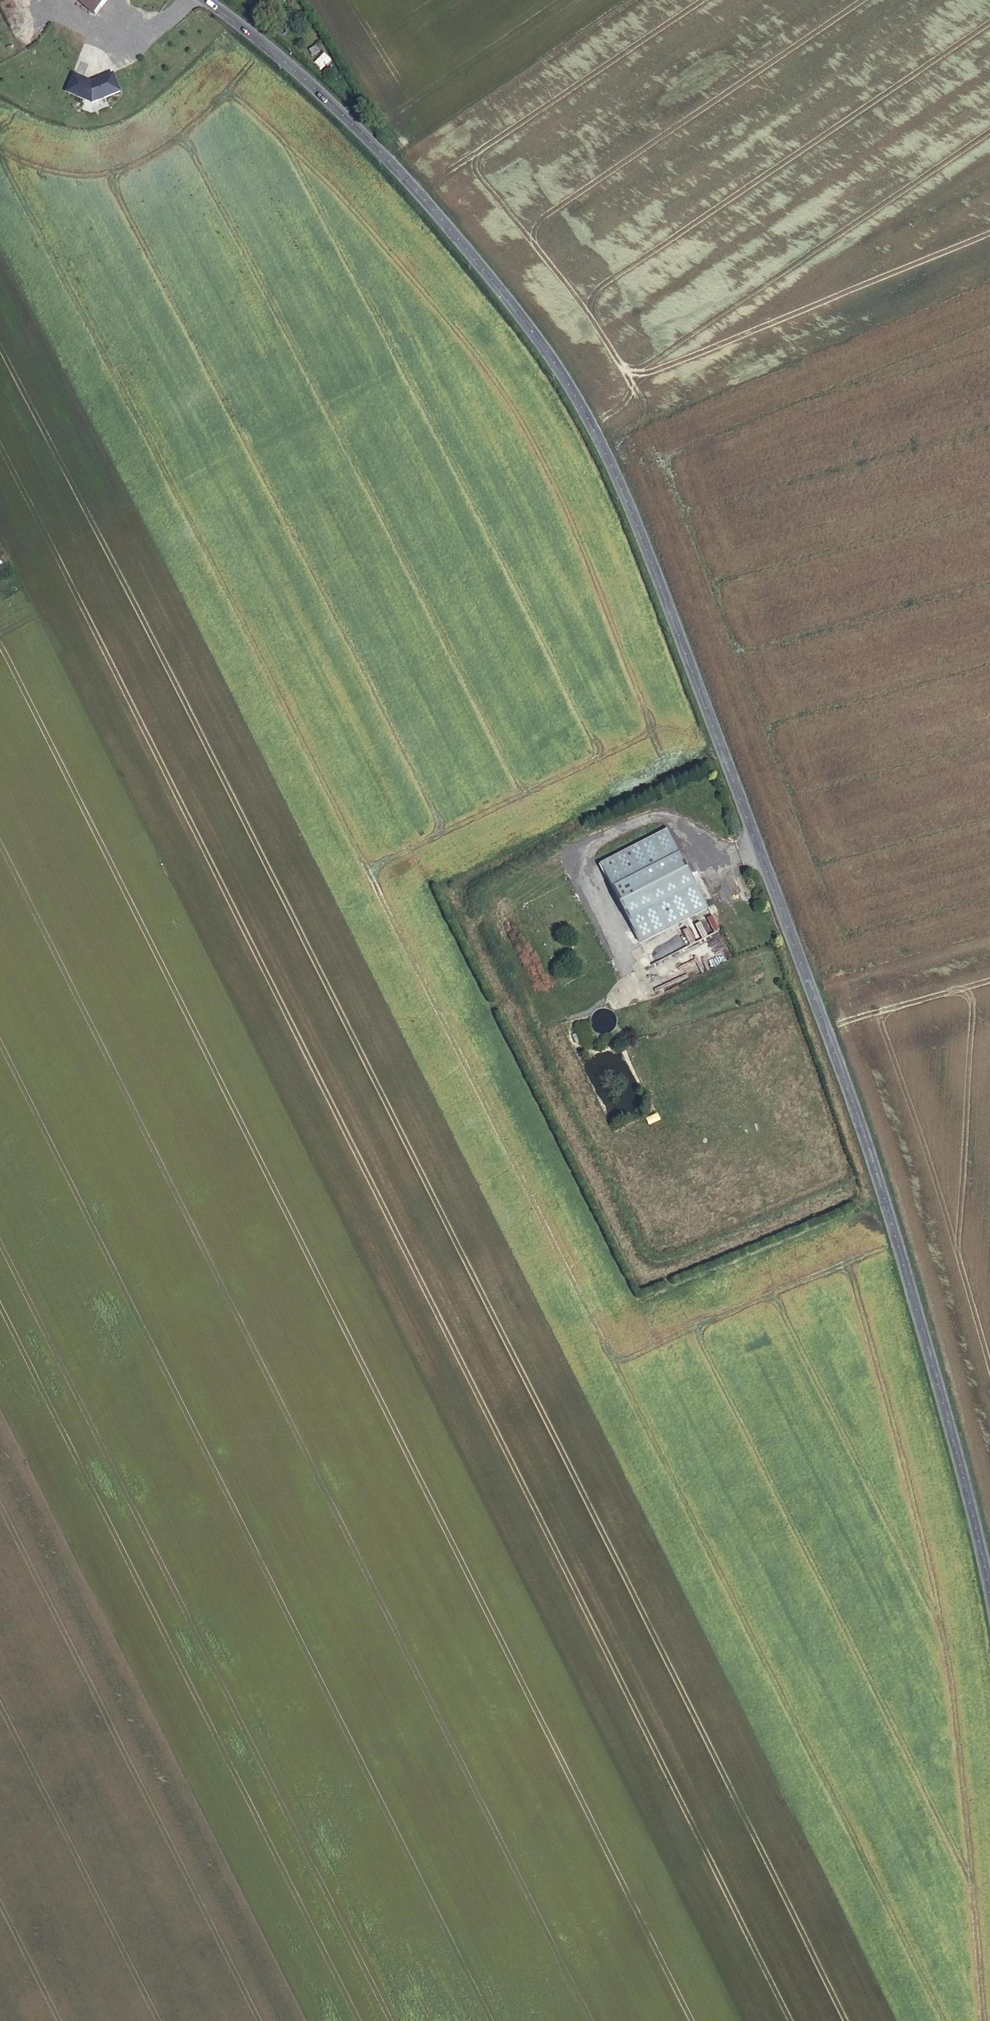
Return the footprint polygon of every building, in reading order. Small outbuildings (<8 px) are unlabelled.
[(99,13),(110,0),(83,0),(99,13)] [(321,71),(332,61),(326,53),(314,63),(321,71)] [(84,107),(122,91),(114,72),(88,83),(84,71),(66,79),(73,96),(78,94),(84,107)] [(681,884),(700,874),(678,830),(610,865),(650,942),(714,909),(702,886),(686,894),(681,884)] [(700,874),(681,884),(686,894),(702,886),(714,909),(718,907),(706,884),(700,874)]
